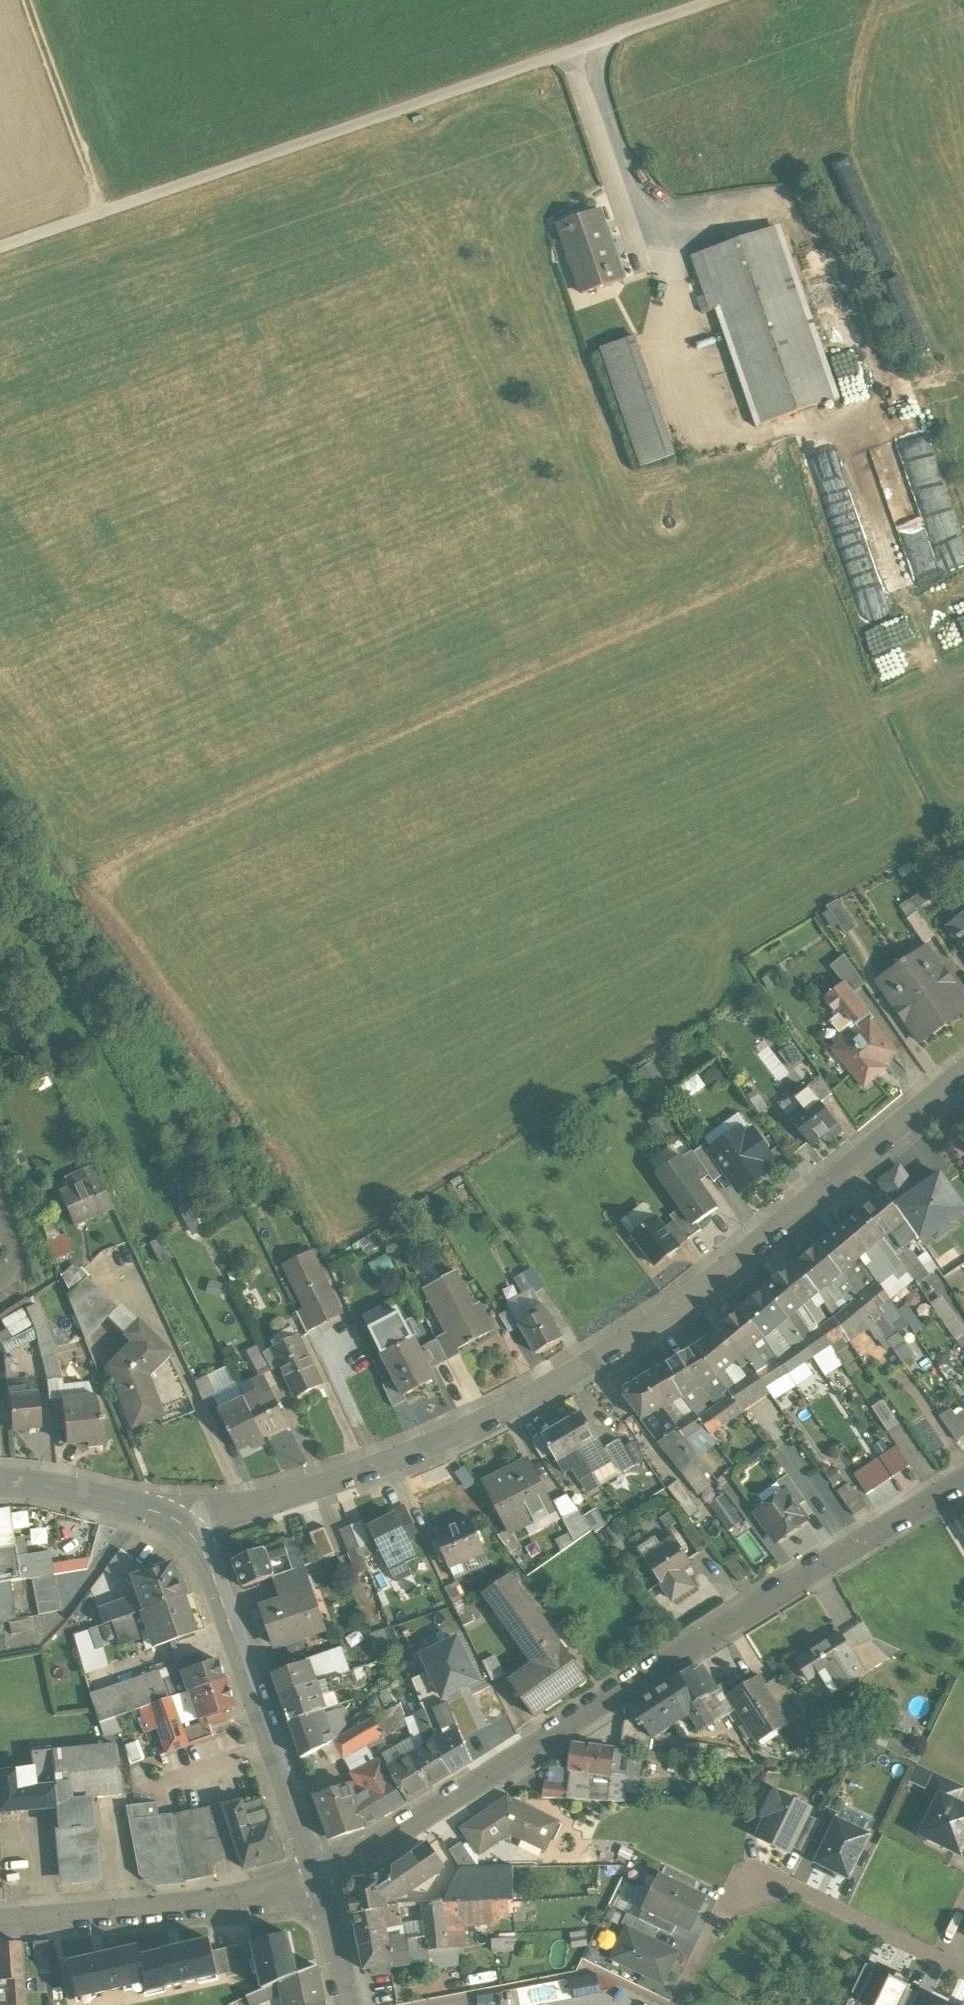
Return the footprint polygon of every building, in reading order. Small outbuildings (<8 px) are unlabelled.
[(597,209),(557,223),(572,269),(574,269),(577,280),(576,280),(580,293),(620,278),(612,253),(610,254),(605,239),(607,239),(597,209)] [(773,227),(690,255),(703,296),(708,311),(719,307),(760,423),(831,399),(773,227)] [(703,296),(696,298),(701,313),(708,311),(703,296)] [(672,456),(632,336),(597,347),(639,467),(672,456)] [(836,445),(807,454),(853,605),(917,585),(906,549),(872,560),(836,445)] [(902,456),(942,571),(963,563),(963,556),(926,448),(902,456)] [(925,888),(910,899),(916,908),(932,898),(925,888)] [(855,925),(838,900),(826,907),(843,932),(855,925)] [(918,911),(906,919),(924,944),(935,936),(918,911)] [(956,936),(963,948),(963,931),(956,936)] [(906,963),(905,960),(901,962),(945,1025),(943,1021),(963,1007),(963,998),(928,947),(906,963)] [(845,955),(830,967),(844,983),(845,983),(854,993),(865,984),(845,955)] [(903,969),(880,985),(920,1042),(945,1025),(901,962),(900,963),(903,969)] [(854,993),(845,983),(844,983),(824,999),(836,1015),(844,1009),(859,1029),(853,1033),(850,1029),(833,1042),(838,1047),(834,1051),(864,1088),(880,1075),(876,1070),(897,1053),(871,1019),(873,1018),(854,993)] [(654,1062),(640,1072),(657,1096),(671,1086),(654,1062)] [(836,1123),(810,1090),(799,1099),(805,1106),(790,1118),(811,1143),(836,1123)] [(955,1131),(963,1142),(963,1124),(955,1131)] [(712,1149),(711,1149),(727,1173),(739,1191),(769,1170),(763,1162),(771,1156),(753,1130),(745,1136),(740,1129),(712,1149)] [(712,1149),(707,1142),(693,1152),(709,1175),(714,1182),(727,1173),(711,1149),(712,1149)] [(693,1152),(692,1150),(682,1157),(699,1182),(709,1175),(693,1152)] [(682,1157),(681,1156),(657,1173),(681,1208),(693,1225),(696,1223),(717,1208),(699,1182),(682,1157)] [(899,1167),(878,1183),(884,1191),(894,1206),(916,1191),(899,1167)] [(894,1206),(905,1222),(917,1240),(919,1242),(963,1211),(963,1208),(940,1174),(916,1191),(894,1206)] [(181,1175),(173,1179),(195,1221),(203,1216),(181,1175)] [(87,1180),(59,1193),(73,1225),(101,1212),(87,1180)] [(894,1206),(884,1191),(860,1211),(882,1239),(889,1233),(905,1222),(894,1206)] [(436,1213),(426,1198),(413,1206),(419,1216),(426,1212),(429,1218),(436,1213)] [(681,1208),(670,1215),(675,1222),(688,1239),(701,1230),(696,1223),(693,1225),(681,1208)] [(860,1211),(838,1229),(860,1257),(882,1239),(860,1211)] [(666,1228),(653,1212),(640,1222),(643,1227),(633,1235),(657,1265),(680,1247),(666,1228)] [(46,1240),(56,1236),(51,1221),(40,1225),(46,1240)] [(688,1239),(675,1222),(666,1228),(679,1245),(688,1239)] [(905,1222),(889,1233),(903,1250),(908,1246),(917,1240),(905,1222)] [(386,1241),(379,1228),(359,1241),(366,1254),(386,1241)] [(838,1229),(818,1245),(841,1274),(860,1257),(838,1229)] [(46,1240),(53,1259),(72,1252),(65,1233),(56,1236),(46,1240)] [(917,1284),(930,1274),(917,1258),(908,1246),(903,1250),(889,1233),(882,1239),(908,1272),(914,1280),(917,1284)] [(162,1237),(150,1243),(160,1263),(172,1257),(162,1237)] [(908,1272),(882,1239),(860,1257),(879,1285),(880,1286),(892,1275),(898,1281),(908,1272)] [(818,1245),(795,1264),(817,1293),(841,1274),(818,1245)] [(930,1245),(924,1249),(926,1252),(937,1269),(942,1276),(963,1262),(954,1248),(939,1258),(930,1245)] [(311,1251),(285,1264),(291,1276),(317,1263),(311,1251)] [(937,1269),(926,1252),(917,1258),(930,1274),(937,1269)] [(879,1285),(860,1257),(841,1274),(860,1300),(879,1285)] [(342,1314),(317,1263),(291,1276),(290,1276),(306,1308),(308,1307),(318,1326),(322,1324),(323,1324),(323,1323),(334,1318),(335,1318),(342,1314)] [(795,1264),(782,1276),(793,1289),(793,1290),(789,1293),(788,1294),(800,1308),(803,1306),(811,1298),(817,1293),(795,1264)] [(351,1268),(343,1272),(350,1287),(358,1283),(351,1268)] [(227,1273),(232,1283),(242,1279),(237,1269),(227,1273)] [(473,1307),(456,1274),(458,1272),(457,1271),(423,1289),(424,1290),(426,1290),(448,1332),(457,1349),(459,1348),(470,1342),(471,1344),(476,1341),(475,1340),(494,1330),(493,1328),(491,1329),(478,1306),(480,1305),(480,1303),(473,1307)] [(892,1275),(880,1286),(889,1299),(890,1301),(914,1280),(908,1272),(898,1281),(892,1275)] [(860,1300),(841,1274),(817,1293),(836,1320),(860,1300)] [(118,1307),(86,1275),(67,1295),(85,1340),(108,1317),(118,1307)] [(529,1276),(519,1282),(525,1293),(535,1287),(529,1276)] [(793,1289),(782,1276),(779,1279),(789,1293),(793,1289)] [(789,1293),(779,1279),(764,1290),(787,1318),(797,1310),(800,1308),(788,1294),(788,1293),(789,1293)] [(223,1285),(210,1280),(205,1294),(218,1298),(223,1285)] [(879,1285),(860,1300),(870,1315),(879,1307),(889,1299),(880,1286),(879,1285)] [(764,1290),(746,1306),(740,1310),(763,1338),(770,1333),(776,1328),(787,1318),(764,1290)] [(931,1303),(957,1338),(963,1333),(963,1323),(942,1294),(931,1303)] [(829,1324),(811,1298),(803,1306),(820,1330),(829,1324)] [(860,1300),(836,1320),(845,1335),(864,1320),(870,1315),(860,1300)] [(544,1302),(531,1310),(533,1315),(519,1323),(537,1351),(563,1337),(544,1302)] [(51,1348),(43,1319),(37,1304),(26,1309),(33,1325),(34,1325),(37,1338),(42,1358),(52,1356),(51,1348)] [(134,1322),(118,1307),(108,1317),(123,1333),(134,1322)] [(306,1308),(297,1312),(307,1333),(308,1332),(317,1327),(317,1328),(318,1327),(318,1326),(308,1307),(306,1308)] [(893,1328),(879,1307),(870,1315),(879,1328),(883,1335),(893,1328)] [(740,1310),(721,1326),(743,1355),(754,1346),(763,1338),(740,1310)] [(813,1335),(797,1310),(787,1318),(802,1342),(813,1335)] [(369,1329),(382,1355),(414,1338),(401,1312),(369,1329)] [(870,1315),(864,1320),(873,1333),(874,1332),(879,1328),(870,1315)] [(802,1342),(787,1318),(776,1328),(790,1350),(802,1342)] [(829,1324),(820,1330),(830,1345),(845,1335),(836,1320),(829,1324)] [(167,1352),(136,1321),(134,1322),(123,1333),(131,1341),(108,1367),(133,1427),(162,1415),(155,1398),(148,1401),(139,1381),(167,1352)] [(721,1326),(702,1342),(695,1347),(717,1376),(732,1364),(734,1362),(743,1355),(721,1326)] [(883,1335),(879,1328),(874,1332),(878,1338),(883,1335)] [(0,1345),(0,1346),(5,1355),(37,1338),(31,1330),(0,1345)] [(813,1335),(802,1342),(812,1356),(830,1345),(820,1330),(813,1335)] [(448,1332),(437,1338),(437,1339),(448,1360),(461,1353),(459,1348),(457,1349),(448,1332)] [(298,1337),(275,1348),(275,1349),(283,1365),(298,1396),(322,1384),(298,1337)] [(423,1355),(414,1338),(382,1355),(395,1379),(403,1396),(404,1395),(436,1379),(427,1363),(423,1355)] [(448,1360),(437,1339),(425,1346),(428,1352),(432,1361),(435,1366),(436,1366),(436,1365),(447,1360),(448,1360)] [(790,1350),(777,1360),(786,1373),(793,1368),(804,1361),(806,1364),(814,1359),(812,1356),(802,1342),(790,1350)] [(814,1355),(826,1374),(844,1363),(833,1344),(814,1355)] [(261,1345),(248,1352),(260,1373),(272,1366),(266,1354),(261,1345)] [(754,1346),(743,1355),(756,1374),(767,1367),(754,1346)] [(695,1347),(663,1365),(682,1396),(691,1391),(717,1376),(695,1347)] [(283,1365),(275,1349),(266,1354),(272,1366),(274,1370),(283,1365)] [(428,1352),(423,1355),(427,1363),(432,1361),(428,1352)] [(734,1362),(732,1364),(745,1381),(756,1374),(743,1355),(734,1362)] [(52,1356),(42,1358),(47,1382),(59,1379),(54,1356),(52,1356)] [(767,1367),(756,1374),(765,1387),(786,1373),(777,1360),(767,1367)] [(682,1396),(663,1365),(642,1379),(663,1408),(670,1419),(671,1419),(676,1426),(685,1420),(671,1403),(682,1396)] [(793,1368),(786,1373),(795,1386),(802,1382),(793,1368)] [(745,1381),(728,1393),(730,1396),(738,1406),(765,1387),(756,1374),(745,1381)] [(208,1375),(195,1381),(205,1403),(215,1398),(218,1397),(208,1375)] [(10,1379),(5,1379),(6,1396),(23,1395),(21,1378),(10,1379)] [(265,1379),(254,1384),(261,1398),(272,1393),(265,1379)] [(395,1379),(383,1385),(393,1407),(394,1406),(406,1400),(407,1400),(404,1395),(403,1396),(395,1379)] [(663,1408),(642,1379),(624,1390),(623,1396),(641,1420),(653,1413),(661,1425),(670,1419),(663,1408)] [(802,1382),(795,1386),(802,1397),(809,1393),(802,1382)] [(774,1387),(768,1392),(774,1400),(780,1396),(774,1387)] [(699,1402),(691,1391),(682,1396),(695,1413),(699,1419),(707,1412),(700,1402),(699,1402)] [(248,1405),(247,1405),(263,1437),(288,1424),(273,1392),(272,1393),(261,1398),(248,1405)] [(23,1395),(6,1396),(9,1431),(38,1429),(35,1394),(23,1395)] [(90,1404),(62,1407),(65,1442),(87,1440),(87,1445),(104,1443),(102,1419),(98,1419),(96,1405),(92,1394),(86,1395),(90,1404)] [(730,1396),(708,1412),(707,1412),(699,1419),(704,1426),(710,1433),(741,1411),(738,1406),(730,1396)] [(885,1398),(872,1406),(887,1430),(900,1422),(885,1398)] [(246,1401),(221,1413),(228,1429),(227,1429),(230,1434),(230,1433),(238,1449),(263,1437),(247,1405),(248,1405),(246,1401)] [(957,1442),(963,1437),(963,1410),(958,1415),(953,1409),(940,1418),(957,1442)] [(582,1413),(562,1425),(577,1451),(592,1442),(597,1439),(582,1413)] [(699,1419),(695,1413),(689,1418),(698,1430),(704,1426),(699,1419)] [(670,1419),(661,1425),(669,1435),(673,1432),(677,1428),(676,1426),(671,1419),(670,1419)] [(694,1433),(685,1420),(676,1426),(677,1428),(685,1439),(694,1433)] [(562,1425),(542,1436),(552,1453),(557,1462),(577,1451),(562,1425)] [(685,1439),(677,1428),(673,1432),(697,1464),(702,1461),(685,1439)] [(697,1464),(673,1432),(669,1435),(659,1442),(680,1470),(676,1473),(679,1478),(683,1475),(687,1480),(693,1475),(689,1470),(697,1464)] [(542,1436),(532,1442),(542,1459),(552,1453),(542,1436)] [(618,1440),(607,1446),(622,1472),(633,1465),(618,1440)] [(592,1442),(577,1451),(583,1461),(591,1474),(611,1462),(603,1449),(598,1452),(592,1442)] [(892,1475),(910,1466),(900,1444),(882,1452),(892,1475)] [(827,1474),(841,1487),(855,1472),(840,1459),(827,1474)] [(881,1479),(891,1475),(884,1459),(873,1464),(881,1479)] [(583,1461),(573,1467),(581,1480),(591,1474),(583,1461)] [(697,1464),(689,1470),(693,1475),(687,1480),(693,1488),(712,1474),(702,1461),(697,1464)] [(529,1464),(506,1476),(504,1472),(485,1482),(511,1532),(530,1522),(527,1518),(551,1506),(529,1464)] [(712,1474),(693,1488),(699,1496),(712,1487),(710,1484),(716,1480),(712,1474)] [(806,1500),(787,1474),(777,1482),(784,1491),(796,1507),(806,1500)] [(784,1491),(757,1511),(778,1541),(806,1521),(796,1507),(784,1491)] [(712,1505),(731,1531),(743,1523),(723,1496),(712,1505)] [(420,1536),(405,1505),(394,1510),(409,1541),(420,1536)] [(26,1555),(23,1536),(13,1538),(8,1508),(0,1510),(0,1548),(14,1546),(16,1556),(26,1555)] [(13,1512),(15,1528),(29,1525),(27,1509),(13,1512)] [(394,1516),(370,1530),(387,1566),(403,1558),(415,1552),(409,1541),(394,1510),(392,1512),(394,1516)] [(579,1511),(563,1519),(575,1542),(593,1530),(579,1511)] [(471,1519),(435,1535),(449,1567),(485,1552),(471,1519)] [(361,1521),(350,1525),(360,1547),(370,1543),(361,1521)] [(709,1547),(693,1523),(683,1530),(698,1554),(709,1547)] [(350,1525),(339,1530),(349,1552),(360,1547),(350,1525)] [(326,1526),(312,1532),(323,1557),(336,1551),(326,1526)] [(673,1537),(662,1544),(658,1538),(640,1550),(661,1583),(681,1570),(690,1563),(673,1537)] [(295,1539),(284,1543),(288,1554),(293,1570),(305,1566),(295,1539)] [(284,1543),(266,1549),(270,1561),(288,1554),(284,1543)] [(371,1543),(360,1547),(360,1548),(364,1558),(376,1553),(371,1543)] [(0,1548),(0,1582),(9,1581),(21,1579),(16,1556),(14,1546),(0,1548)] [(265,1548),(233,1560),(243,1587),(275,1576),(270,1561),(266,1549),(265,1548)] [(360,1548),(348,1552),(357,1574),(369,1570),(364,1558),(360,1548)] [(26,1555),(16,1556),(21,1579),(31,1577),(50,1573),(48,1552),(26,1555)] [(119,1552),(105,1570),(116,1580),(131,1561),(119,1552)] [(55,1561),(56,1572),(90,1569),(89,1558),(55,1561)] [(403,1558),(387,1566),(395,1581),(411,1573),(403,1558)] [(166,1564),(130,1577),(138,1599),(141,1610),(146,1608),(182,1596),(186,1594),(176,1572),(172,1574),(166,1564)] [(293,1570),(275,1576),(282,1600),(283,1600),(308,1592),(309,1594),(314,1592),(305,1566),(293,1570)] [(681,1570),(661,1583),(673,1600),(693,1587),(681,1570)] [(53,1573),(31,1577),(37,1614),(59,1610),(53,1573)] [(511,1575),(485,1593),(535,1662),(509,1679),(514,1686),(536,1716),(559,1699),(580,1686),(588,1680),(511,1575)] [(15,1618),(9,1581),(0,1582),(0,1620),(15,1618)] [(308,1592),(283,1600),(282,1600),(262,1607),(276,1646),(327,1629),(314,1592),(309,1594),(308,1592)] [(182,1596),(146,1608),(159,1646),(195,1632),(182,1596)] [(110,1606),(97,1611),(101,1623),(141,1610),(138,1599),(131,1601),(128,1600),(110,1606)] [(84,1671),(108,1665),(99,1625),(74,1631),(84,1671)] [(371,1635),(380,1660),(400,1653),(391,1627),(371,1635)] [(853,1653),(841,1634),(797,1661),(809,1680),(826,1669),(839,1690),(865,1673),(853,1653)] [(459,1639),(422,1657),(430,1673),(444,1702),(481,1685),(459,1639)] [(876,1639),(853,1653),(865,1673),(889,1659),(889,1658),(900,1650),(876,1639)] [(347,1663),(340,1644),(326,1649),(332,1663),(336,1676),(341,1674),(350,1671),(347,1663)] [(362,1655),(347,1663),(350,1671),(350,1670),(366,1665),(362,1655)] [(171,1697),(188,1692),(181,1670),(198,1664),(195,1656),(178,1661),(163,1670),(165,1676),(161,1678),(168,1698),(171,1697)] [(198,1664),(181,1670),(188,1692),(223,1680),(216,1658),(198,1664)] [(308,1661),(273,1673),(280,1695),(316,1685),(315,1683),(311,1671),(308,1661)] [(332,1663),(311,1671),(315,1683),(327,1679),(336,1676),(332,1663)] [(693,1667),(668,1683),(684,1708),(685,1708),(698,1699),(709,1692),(699,1676),(693,1667)] [(163,1670),(112,1688),(113,1692),(120,1715),(129,1712),(139,1708),(148,1705),(149,1705),(168,1698),(161,1678),(165,1676),(163,1670)] [(716,1687),(705,1672),(699,1676),(709,1692),(710,1694),(717,1690),(716,1687)] [(419,1697),(426,1709),(444,1702),(430,1673),(413,1680),(419,1697)] [(336,1676),(327,1679),(331,1692),(345,1686),(341,1674),(336,1676)] [(765,1685),(759,1675),(729,1695),(737,1707),(759,1741),(776,1731),(789,1722),(776,1703),(765,1685)] [(778,1676),(765,1685),(776,1703),(790,1694),(778,1676)] [(223,1680),(188,1692),(171,1697),(173,1704),(192,1701),(198,1719),(205,1717),(207,1723),(222,1718),(220,1712),(233,1707),(223,1680)] [(668,1683),(628,1709),(633,1716),(640,1727),(643,1725),(652,1738),(689,1714),(685,1708),(684,1708),(668,1683)] [(722,1684),(716,1687),(717,1690),(710,1694),(709,1692),(698,1699),(713,1722),(737,1707),(729,1695),(722,1684)] [(316,1685),(280,1695),(289,1721),(325,1709),(316,1685)] [(815,1700),(793,1691),(790,1694),(802,1714),(815,1700)] [(113,1692),(92,1700),(98,1722),(120,1715),(113,1692)] [(790,1694),(776,1703),(789,1722),(802,1714),(790,1694)] [(168,1698),(149,1705),(157,1728),(166,1752),(186,1744),(182,1731),(173,1704),(171,1697),(168,1698)] [(713,1722),(698,1699),(685,1708),(689,1714),(700,1730),(701,1732),(712,1724),(713,1722)] [(400,1704),(376,1717),(384,1734),(407,1722),(400,1704)] [(446,1704),(436,1708),(448,1734),(457,1729),(446,1704)] [(148,1705),(139,1708),(142,1719),(147,1731),(157,1728),(148,1705)] [(139,1708),(129,1712),(132,1722),(142,1719),(139,1708)] [(325,1709),(289,1721),(302,1757),(334,1739),(327,1714),(325,1709)] [(339,1710),(327,1714),(334,1739),(347,1733),(339,1710)] [(633,1716),(624,1722),(621,1746),(650,1750),(652,1738),(643,1725),(640,1727),(633,1716)] [(376,1717),(362,1725),(372,1742),(384,1734),(376,1717)] [(883,1728),(868,1720),(860,1736),(875,1744),(883,1728)] [(437,1740),(431,1722),(422,1728),(428,1745),(416,1753),(414,1754),(433,1785),(452,1773),(435,1742),(437,1740)] [(182,1731),(186,1744),(210,1736),(206,1723),(182,1731)] [(347,1733),(334,1739),(345,1757),(365,1746),(372,1742),(362,1725),(347,1733)] [(409,1729),(401,1732),(406,1744),(405,1745),(411,1755),(414,1754),(416,1753),(409,1729)] [(448,1734),(437,1740),(435,1742),(452,1773),(471,1761),(457,1729),(448,1734)] [(776,1731),(759,1741),(762,1746),(779,1735),(776,1731)] [(372,1742),(365,1746),(373,1761),(383,1756),(392,1751),(384,1734),(372,1742)] [(115,1743),(30,1752),(32,1765),(53,1761),(56,1801),(70,1800),(120,1795),(115,1743)] [(615,1748),(575,1744),(572,1769),(610,1774),(612,1774),(612,1773),(615,1748)] [(365,1746),(345,1757),(351,1772),(373,1761),(365,1746)] [(865,1766),(876,1761),(872,1751),(861,1756),(865,1766)] [(414,1754),(411,1755),(390,1768),(388,1769),(392,1775),(409,1800),(433,1785),(414,1754)] [(373,1761),(351,1772),(355,1781),(362,1794),(392,1775),(388,1769),(390,1768),(383,1756),(373,1761)] [(32,1765),(32,1766),(0,1772),(0,1812),(56,1808),(57,1807),(56,1801),(53,1761),(32,1765)] [(934,1772),(925,1789),(935,1794),(940,1796),(940,1795),(958,1804),(963,1792),(963,1787),(934,1772)] [(624,1774),(612,1773),(612,1774),(610,1774),(608,1801),(623,1802),(624,1774)] [(362,1794),(356,1798),(320,1810),(328,1832),(336,1837),(365,1827),(409,1800),(392,1775),(362,1794)] [(355,1781),(315,1795),(320,1810),(356,1798),(362,1794),(355,1781)] [(791,1848),(805,1820),(812,1806),(775,1788),(761,1816),(768,1819),(759,1839),(789,1853),(791,1848)] [(935,1794),(928,1809),(933,1811),(940,1796),(935,1794)] [(921,1834),(945,1845),(960,1853),(962,1850),(963,1849),(963,1807),(958,1804),(940,1795),(940,1796),(933,1811),(921,1834)] [(263,1796),(224,1804),(237,1848),(245,1868),(283,1856),(263,1796)] [(507,1798),(462,1828),(479,1853),(510,1832),(545,1849),(558,1822),(507,1798)] [(97,1802),(70,1805),(70,1800),(56,1801),(57,1807),(56,1808),(58,1828),(62,1874),(97,1871),(93,1826),(99,1825),(97,1802)] [(172,1814),(157,1816),(156,1802),(127,1805),(140,1873),(154,1884),(186,1880),(172,1814)] [(224,1804),(200,1809),(211,1862),(228,1856),(227,1852),(237,1848),(224,1804)] [(816,1826),(810,1839),(825,1846),(837,1820),(840,1813),(826,1806),(816,1826)] [(200,1809),(172,1814),(186,1880),(187,1881),(214,1875),(211,1862),(200,1809)] [(810,1839),(816,1826),(805,1820),(791,1848),(803,1854),(810,1839)] [(868,1835),(837,1820),(825,1846),(817,1862),(848,1877),(868,1835)] [(945,1845),(930,1838),(928,1841),(944,1849),(945,1845)] [(461,1842),(450,1850),(460,1868),(465,1868),(479,1867),(461,1842)] [(427,1845),(394,1868),(405,1888),(412,1889),(443,1867),(427,1845)] [(698,1881),(666,1865),(660,1876),(693,1891),(698,1881)] [(479,1867),(465,1868),(465,1876),(479,1876),(479,1867)] [(394,1868),(381,1877),(352,1882),(347,1889),(353,1914),(397,1907),(396,1896),(403,1895),(412,1889),(405,1888),(394,1868)] [(513,1900),(512,1868),(484,1868),(485,1883),(494,1883),(495,1900),(510,1900),(513,1900)] [(693,1891),(660,1876),(652,1892),(697,1914),(705,1898),(693,1891)] [(485,1883),(458,1884),(458,1901),(495,1900),(494,1883),(485,1883)] [(697,1914),(652,1892),(644,1908),(677,1924),(690,1930),(697,1914)] [(458,1901),(444,1902),(446,1922),(462,1921),(510,1919),(510,1900),(495,1900),(458,1901)] [(444,1902),(424,1903),(426,1936),(447,1933),(446,1922),(444,1902)] [(397,1907),(353,1914),(359,1946),(388,1942),(383,1926),(403,1923),(402,1918),(400,1906),(397,1907)] [(677,1924),(644,1908),(639,1919),(659,1929),(672,1935),(677,1924)] [(639,1919),(627,1913),(621,1924),(627,1926),(654,1939),(659,1929),(639,1919)] [(462,1921),(446,1922),(447,1933),(463,1935),(462,1921)] [(654,1939),(627,1926),(611,1959),(663,1984),(679,1952),(654,1939)] [(447,1933),(426,1936),(429,1950),(448,1947),(447,1933)] [(463,1935),(447,1933),(448,1947),(463,1947),(463,1935)] [(287,1934),(251,1942),(252,1944),(257,1965),(262,1989),(281,1981),(297,1974),(287,1934)] [(426,1936),(413,1938),(413,1939),(407,1940),(409,1953),(429,1950),(426,1936)] [(209,1940),(135,1956),(132,1946),(65,1962),(74,1999),(141,1984),(144,1995),(218,1975),(218,1974),(213,1953),(209,1940)] [(388,1942),(359,1946),(364,1970),(372,1969),(373,1975),(388,1973),(387,1966),(410,1963),(409,1953),(407,1940),(388,1942)] [(0,1944),(0,1981),(5,1980),(22,1979),(19,1943),(0,1944)] [(252,1944),(213,1953),(218,1974),(257,1965),(252,1944)] [(866,1963),(852,1992),(862,1997),(876,1969),(866,1963)] [(861,2001),(869,2004),(899,2004),(907,1988),(908,1986),(893,1979),(895,1973),(878,1965),(862,1997),(861,2001)] [(281,1981),(284,1995),(286,2004),(312,2004),(325,2000),(321,1986),(317,1966),(297,1974),(281,1981)] [(595,1975),(571,1980),(573,1995),(598,1990),(595,1975)] [(22,1979),(5,1980),(5,1987),(7,2004),(24,2003),(22,1979)] [(249,1995),(252,2004),(259,2004),(284,1995),(281,1981),(262,1989),(249,1995)] [(907,1988),(899,2004),(912,2004),(918,1993),(907,1988)] [(478,1996),(479,2004),(502,2004),(502,1993),(478,1996)] [(590,1997),(592,2004),(603,2004),(612,2003),(610,1993),(590,1997)]
